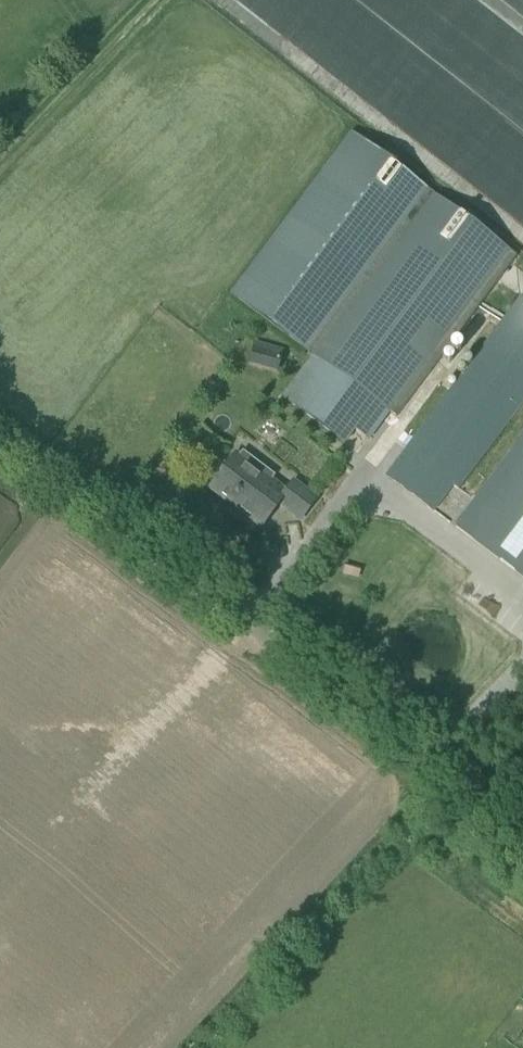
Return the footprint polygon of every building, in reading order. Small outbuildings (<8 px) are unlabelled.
[(395,417),(514,255),(349,131),(228,293),(312,356),(281,398),(344,445),(354,431),(368,441),(390,412),(395,417)] [(387,476),(433,510),(446,493),(449,488),(452,484),(458,488),(522,400),(522,299),(521,297),(400,458),(387,476)] [(458,528),(522,577),(522,442),(458,528)] [(300,520),(315,499),(293,482),(286,492),(271,481),(275,475),(242,450),(238,456),(236,454),(227,465),(224,462),(215,475),(218,477),(209,488),(212,490),(214,486),(232,500),(229,503),(260,527),(278,504),(300,520)]
